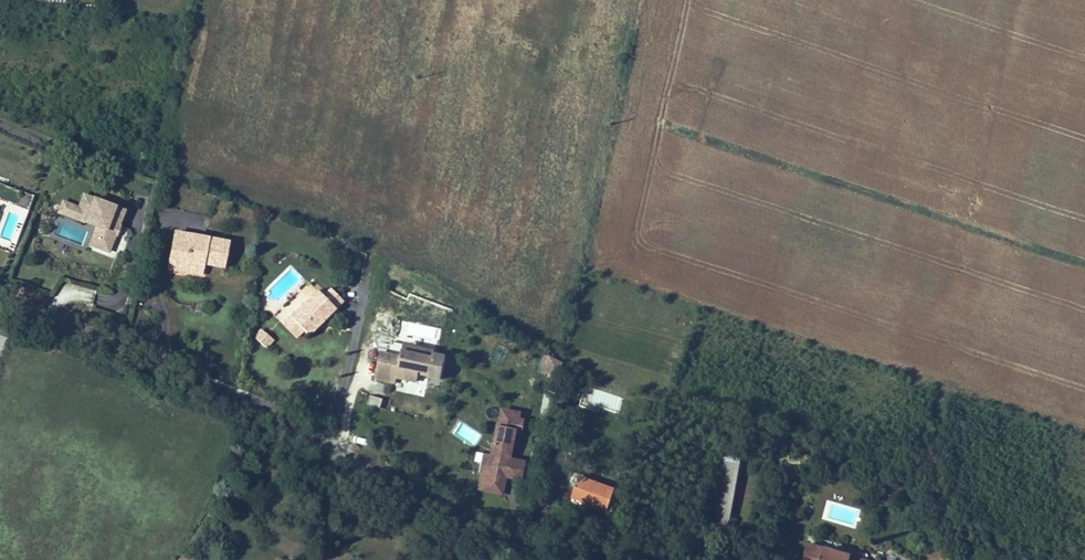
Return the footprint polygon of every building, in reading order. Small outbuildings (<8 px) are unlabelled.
[(118,226),(123,211),(82,196),(78,209),(74,219),(96,227),(92,237),(96,239),(98,243),(97,248),(108,252),(115,235),(115,233),(112,232),(114,227),(117,228),(118,226)] [(74,219),(78,209),(62,203),(58,213),(74,219)] [(117,236),(120,227),(118,226),(117,228),(114,227),(112,232),(115,233),(115,235),(116,235),(117,236)] [(191,236),(175,232),(168,269),(185,272),(186,266),(202,269),(203,264),(223,268),(228,243),(206,238),(206,241),(191,238),(191,236)] [(206,238),(207,236),(192,233),(191,236),(191,238),(206,241),(206,238)] [(185,272),(201,275),(202,269),(186,266),(185,272)] [(54,300),(72,306),(79,286),(60,280),(54,300)] [(343,302),(330,289),(322,297),(317,291),(290,317),(303,331),(309,336),(317,328),(316,326),(321,321),(323,322),(343,302)] [(303,331),(290,317),(283,324),(296,338),(303,331)] [(272,341),(270,338),(262,330),(255,337),(266,347),(272,341)] [(430,360),(432,353),(401,347),(400,353),(400,354),(430,360)] [(429,368),(428,371),(441,374),(445,351),(433,348),(432,353),(430,360),(400,354),(399,361),(379,357),(375,374),(396,378),(397,372),(417,376),(419,369),(419,366),(429,368)] [(400,353),(380,349),(379,357),(399,361),(400,354),(400,353)] [(558,378),(565,362),(547,355),(540,370),(558,378)] [(368,404),(381,408),(383,398),(370,395),(368,404)] [(519,479),(522,462),(507,459),(513,431),(518,432),(521,420),(516,419),(517,413),(500,409),(490,455),(488,462),(482,461),(476,488),(499,493),(503,476),(504,474),(508,475),(508,477),(519,479)] [(729,520),(740,465),(741,456),(724,453),(710,526),(733,530),(734,521),(729,520)] [(596,483),(597,480),(577,473),(572,486),(575,487),(579,477),(596,483)] [(608,510),(615,490),(596,483),(579,477),(575,487),(573,495),(589,500),(588,503),(608,510)] [(808,544),(803,559),(862,559),(808,544)]
